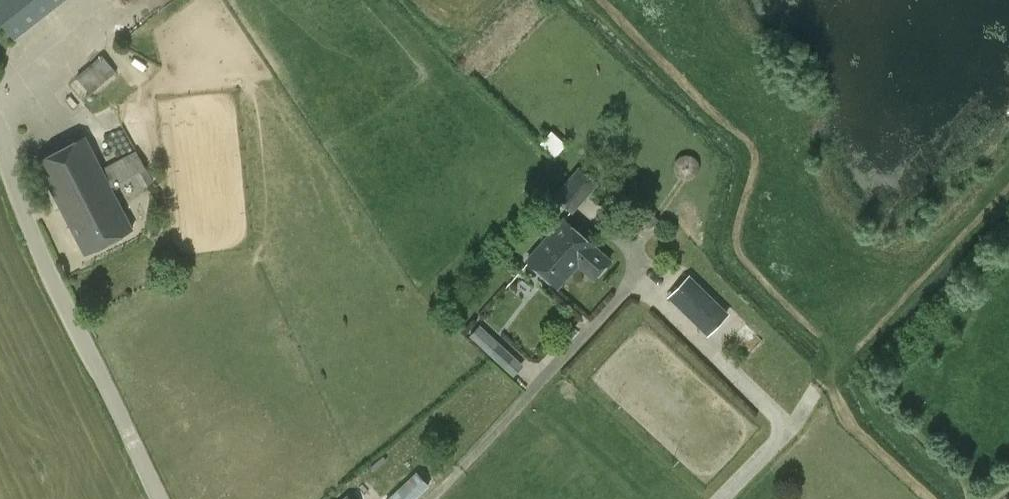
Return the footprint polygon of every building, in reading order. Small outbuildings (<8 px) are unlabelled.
[(15,39),(65,0),(0,0),(0,20),(15,39)] [(90,92),(115,70),(101,54),(76,75),(90,92)] [(552,130),(540,144),(553,156),(554,155),(556,156),(567,144),(552,130)] [(136,149),(102,169),(85,136),(37,161),(85,254),(109,241),(112,243),(120,239),(120,235),(133,229),(111,186),(133,174),(141,188),(153,181),(136,149)] [(581,164),(553,195),(572,212),(600,181),(581,164)] [(564,219),(548,237),(528,261),(557,287),(578,263),(594,278),(610,261),(593,246),(594,245),(564,219)] [(668,297),(708,335),(730,312),(690,274),(668,297)] [(468,334),(512,374),(522,363),(478,323),(468,334)] [(340,498),(375,498),(379,495),(366,480),(378,470),(381,474),(417,446),(409,435),(373,463),(372,462),(367,466),(365,463),(341,484),(348,492),(340,498)] [(417,472),(388,498),(416,498),(430,486),(429,485),(435,480),(423,466),(417,472)]
